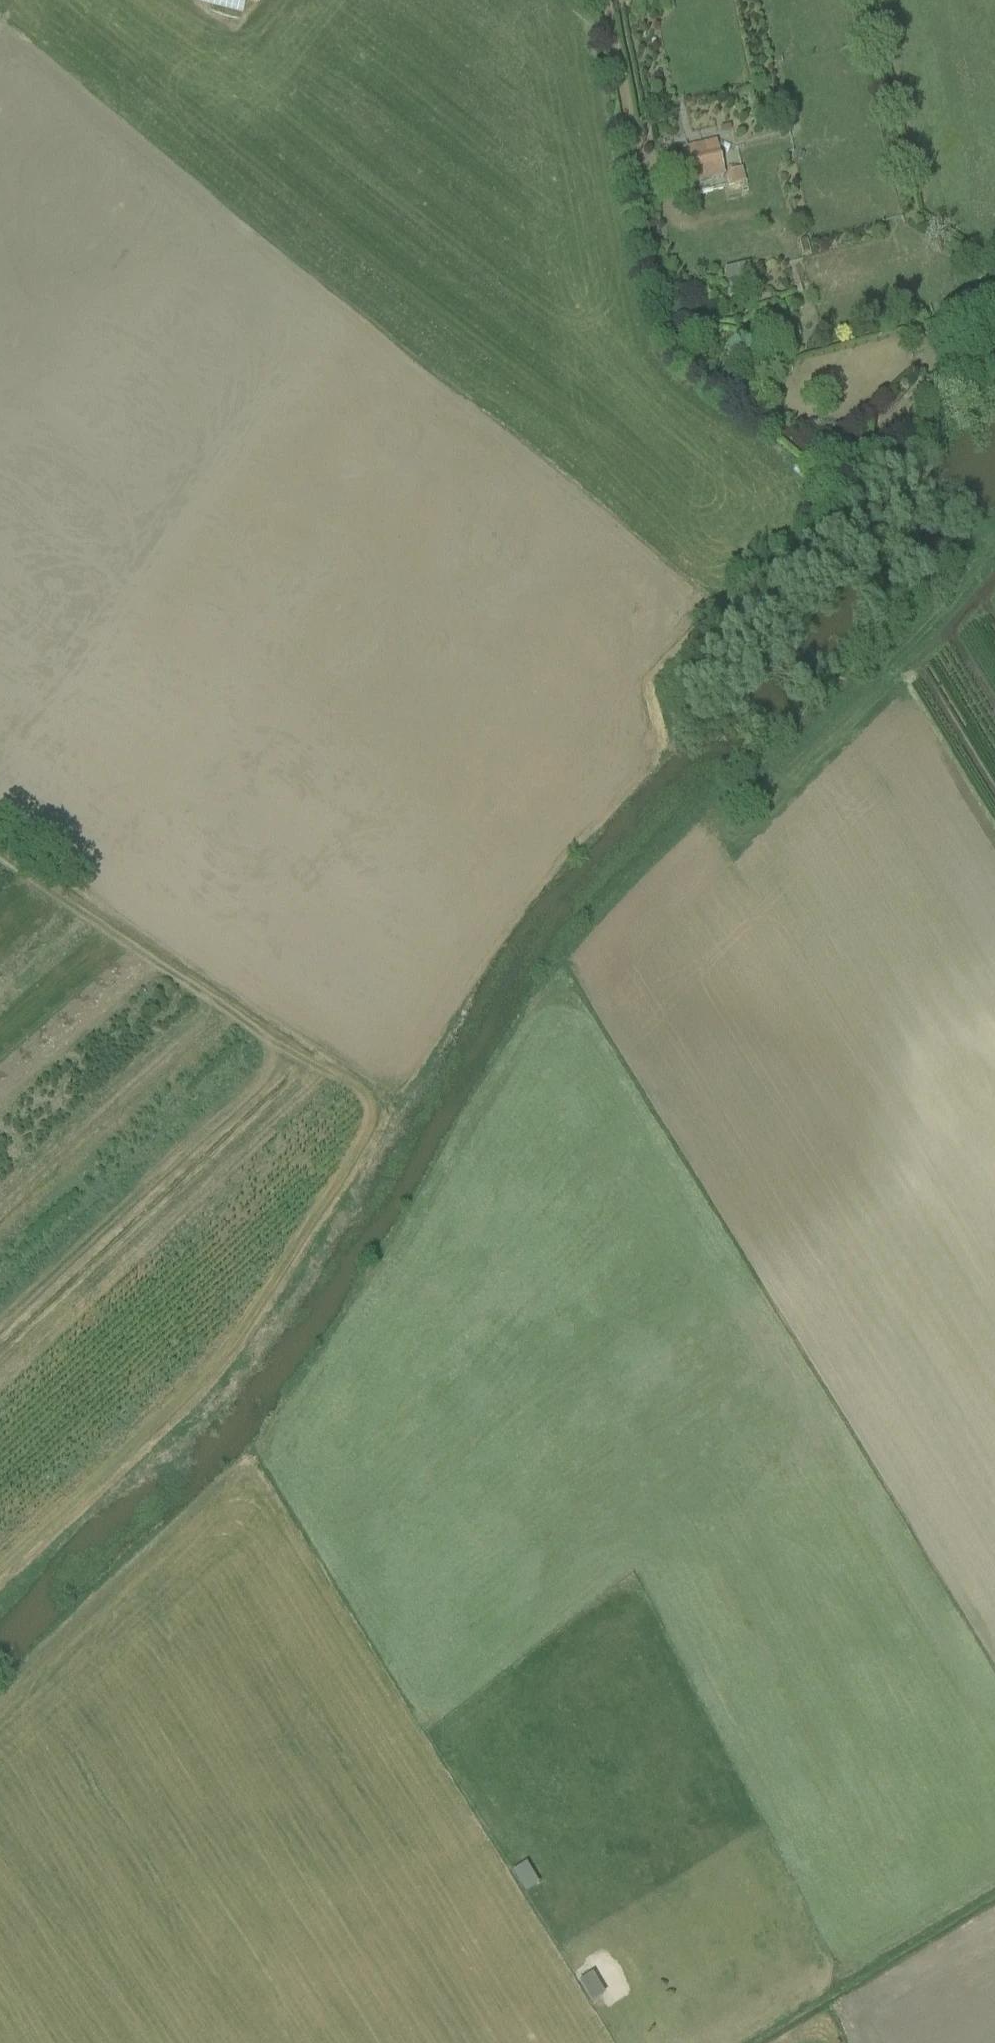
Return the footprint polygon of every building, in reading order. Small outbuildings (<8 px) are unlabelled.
[(249,15),(252,1),(246,0),(204,0),(203,5),(249,15)] [(724,176),(717,140),(682,148),(689,183),(724,176)] [(736,190),(753,186),(749,170),(732,174),(736,190)] [(807,240),(799,242),(802,254),(810,252),(807,240)] [(749,261),(725,268),(728,280),(753,274),(749,261)] [(520,1876),(535,1869),(530,1860),(516,1867),(520,1876)] [(522,1877),(531,1898),(547,1892),(537,1870),(522,1877)] [(600,2007),(614,1999),(600,1977),(586,1986),(600,2007)]
